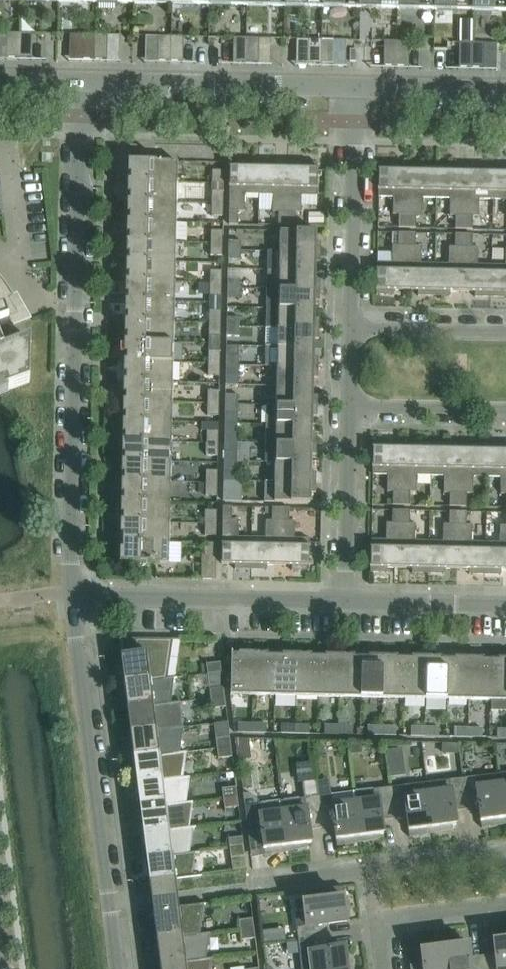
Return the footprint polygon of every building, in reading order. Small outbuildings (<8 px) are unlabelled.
[(360,0),(322,0),(322,7),(360,8),(360,0)] [(398,0),(360,0),(360,8),(397,9),(398,0)] [(435,0),(398,0),(397,9),(435,10),(435,0)] [(473,0),(435,0),(435,10),(472,10),(473,0)] [(472,10),(505,11),(505,0),(473,0),(472,10)] [(337,21),(337,39),(351,38),(351,21),(337,21)] [(19,58),(20,33),(8,32),(6,57),(19,58)] [(32,58),(33,33),(20,33),(19,58),(32,58)] [(94,59),(95,34),(83,34),(82,59),(94,59)] [(107,60),(108,34),(95,34),(94,59),(107,60)] [(170,61),(171,36),(158,36),(157,61),(170,61)] [(183,61),(183,36),(171,36),(170,61),(183,61)] [(245,62),(246,37),(233,37),(233,62),(245,62)] [(258,63),(258,38),(246,37),(245,62),(258,63)] [(321,64),(321,39),(309,39),(308,64),(321,64)] [(333,64),(334,39),(321,39),(321,64),(333,64)] [(396,66),(397,41),(384,40),(383,65),(396,66)] [(409,66),(409,41),(397,41),(396,66),(409,66)] [(471,67),(472,42),(459,42),(458,67),(471,67)] [(484,68),(484,42),(472,42),(471,67),(484,68)] [(177,182),(177,162),(155,161),(155,156),(140,155),(139,161),(128,160),(128,174),(131,174),(130,180),(130,181),(177,182)] [(258,194),(259,162),(243,162),(243,167),(230,167),(229,224),(238,224),(238,211),(245,211),(246,194),(258,194)] [(287,226),(288,168),(276,168),(276,162),(259,162),(258,194),(273,195),(273,212),(278,212),(278,225),(287,226)] [(317,196),(317,163),(300,163),(300,168),(288,168),(287,226),(295,226),(295,213),(301,213),(302,205),(317,205),(317,196)] [(406,228),(407,170),(396,170),(396,165),(379,164),(378,197),(393,197),(393,214),(399,215),(398,228),(406,228)] [(435,198),(436,166),(421,165),(420,171),(407,170),(406,228),(416,228),(416,215),(422,215),(422,198),(435,198)] [(463,229),(465,172),(453,171),(453,166),(436,166),(435,198),(450,198),(449,215),(455,215),(455,229),(463,229)] [(493,199),(493,167),(477,166),(477,172),(465,172),(463,229),(472,229),(473,216),(479,216),(479,199),(493,199)] [(493,167),(493,199),(505,199),(505,167),(493,167)] [(223,183),(224,170),(212,170),(212,183),(223,183)] [(176,202),(177,182),(130,181),(130,180),(128,180),(128,194),(130,194),(130,201),(176,202)] [(223,203),(223,191),(212,191),(211,203),(223,203)] [(176,222),(176,202),(130,201),(128,200),(127,214),(130,214),(130,220),(130,221),(176,222)] [(223,216),(223,203),(211,203),(211,216),(223,216)] [(175,242),(176,222),(130,221),(130,220),(127,220),(127,234),(129,234),(129,240),(129,241),(175,242)] [(222,243),(222,231),(211,230),(211,243),(222,243)] [(321,252),(321,241),(316,241),(316,231),(280,231),(280,251),(321,252)] [(405,290),(406,233),(398,233),(398,246),(392,246),(392,263),(377,262),(376,295),(393,295),(394,290),(405,290)] [(433,296),(434,264),(421,263),(421,246),(415,246),(415,233),(406,233),(405,290),(418,291),(418,296),(433,296)] [(462,292),(463,234),(455,234),(455,247),(449,247),(449,264),(434,264),(433,296),(450,297),(450,291),(462,292)] [(491,298),(491,265),(478,264),(478,247),(472,247),(472,234),(463,234),(462,292),(475,292),(475,297),(491,298)] [(175,262),(175,242),(129,241),(129,240),(127,240),(126,254),(129,254),(129,260),(129,261),(175,262)] [(241,250),(241,241),(228,241),(228,250),(241,250)] [(222,256),(222,243),(211,243),(210,256),(222,256)] [(505,248),(505,265),(491,265),(491,298),(505,298),(505,248)] [(241,260),(241,250),(228,250),(228,259),(241,260)] [(321,262),(321,252),(280,251),(279,270),(315,271),(315,262),(321,262)] [(175,282),(175,262),(129,261),(129,260),(126,260),(126,274),(128,274),(128,280),(128,281),(175,282)] [(241,270),(228,269),(227,288),(240,288),(241,270)] [(221,283),(222,271),(210,270),(210,283),(221,283)] [(320,290),(320,280),(315,280),(315,271),(279,270),(279,289),(320,290)] [(8,323),(24,317),(22,311),(20,308),(18,304),(16,298),(13,294),(11,290),(8,286),(5,282),(0,276),(0,275),(0,326),(8,323)] [(174,302),(175,282),(128,281),(128,280),(126,280),(125,294),(128,294),(128,300),(128,301),(174,302)] [(221,296),(221,283),(210,283),(210,296),(221,296)] [(240,298),(240,288),(227,288),(227,298),(240,298)] [(320,300),(320,290),(279,289),(266,289),(266,308),(314,309),(315,300),(320,300)] [(174,322),(174,302),(128,301),(128,300),(125,300),(125,314),(128,314),(127,320),(127,321),(174,322)] [(319,329),(319,318),(314,318),(314,309),(266,308),(266,328),(319,329)] [(221,323),(221,311),(209,310),(209,323),(221,323)] [(239,327),(240,318),(227,317),(227,327),(239,327)] [(173,342),(174,322),(127,321),(127,320),(125,320),(125,334),(127,334),(127,340),(127,341),(173,342)] [(220,336),(221,323),(209,323),(209,336),(220,336)] [(239,347),(239,336),(239,327),(227,327),(226,347),(239,347)] [(266,328),(265,347),(278,347),(314,348),(314,339),(319,339),(319,329),(266,328)] [(4,387),(6,391),(30,382),(31,340),(0,351),(0,389),(4,387)] [(173,362),(173,342),(127,341),(127,340),(124,340),(124,354),(127,354),(127,360),(127,361),(173,362)] [(239,365),(239,347),(226,347),(226,365),(239,365)] [(313,356),(314,348),(278,347),(277,366),(318,367),(319,357),(313,356)] [(220,363),(220,351),(219,351),(208,350),(208,363),(220,363)] [(172,382),(173,362),(127,361),(127,360),(124,360),(124,374),(126,374),(126,380),(126,381),(172,382)] [(219,376),(220,363),(208,363),(208,376),(219,376)] [(226,365),(226,375),(238,375),(239,365),(226,365)] [(318,378),(318,367),(277,366),(277,386),(313,386),(313,378),(318,378)] [(172,402),(172,382),(126,381),(126,380),(124,380),(123,394),(126,394),(126,400),(126,401),(172,402)] [(312,395),(313,386),(277,386),(276,405),(318,406),(318,395),(312,395)] [(219,403),(219,391),(208,390),(207,403),(219,403)] [(238,404),(238,395),(225,394),(225,404),(238,404)] [(172,422),(172,402),(126,401),(126,400),(123,400),(123,414),(125,414),(125,420),(125,421),(172,422)] [(219,416),(219,403),(207,403),(207,416),(219,416)] [(238,423),(238,414),(238,404),(225,404),(225,413),(225,423),(238,423)] [(317,416),(318,406),(276,405),(266,405),(266,424),(312,425),(312,416),(317,416)] [(171,442),(172,422),(125,421),(125,420),(123,420),(122,434),(125,434),(125,440),(125,441),(171,442)] [(239,443),(239,432),(238,432),(238,423),(225,423),(225,432),(225,442),(239,443)] [(317,444),(317,434),(312,434),(312,425),(266,424),(266,443),(317,444)] [(219,443),(219,430),(207,430),(207,443),(219,443)] [(171,462),(171,442),(125,441),(125,440),(122,440),(122,454),(125,454),(124,460),(124,461),(171,462)] [(238,461),(239,443),(225,442),(224,461),(238,461)] [(400,505),(402,448),(390,447),(390,442),(373,442),(372,474),(387,475),(387,492),(393,492),(393,505),(400,505)] [(430,475),(430,443),(415,442),(415,448),(402,448),(400,505),(410,506),(410,492),(416,492),(417,475),(430,475)] [(218,463),(218,455),(219,443),(207,443),(207,455),(195,455),(195,462),(218,463)] [(317,454),(317,444),(266,443),(265,463),(275,464),(275,463),(311,463),(311,454),(317,454)] [(457,507),(459,449),(447,448),(447,443),(430,443),(430,475),(444,476),(444,493),(450,493),(449,506),(457,507)] [(487,477),(488,444),(472,444),(471,449),(459,449),(457,507),(467,507),(467,493),(473,493),(473,476),(487,477)] [(504,450),(504,444),(488,444),(487,477),(501,477),(501,494),(505,494),(505,450),(504,450)] [(170,482),(171,462),(124,461),(124,460),(122,460),(122,474),(124,474),(124,480),(124,481),(170,482)] [(238,481),(238,461),(224,461),(224,481),(238,481)] [(316,482),(316,472),(311,472),(311,463),(275,463),(275,464),(275,482),(316,482)] [(218,483),(218,470),(206,470),(206,483),(218,483)] [(170,502),(170,482),(124,481),(124,480),(121,480),(121,494),(124,494),(124,500),(124,501),(170,502)] [(238,490),(238,481),(224,481),(224,489),(238,490)] [(316,493),(316,482),(275,482),(265,482),(264,503),(310,503),(310,493),(316,493)] [(217,495),(218,483),(206,483),(206,495),(217,495)] [(169,522),(170,502),(124,501),(124,500),(121,500),(121,514),(123,514),(123,520),(123,521),(169,522)] [(251,570),(251,537),(238,537),(238,519),(232,519),(232,506),(223,506),(222,564),(235,564),(235,570),(251,570)] [(280,565),(281,507),(272,507),(272,520),(266,520),(265,537),(251,537),(251,570),(267,570),(267,565),(280,565)] [(309,571),(310,538),(295,538),(295,521),(289,521),(289,508),(281,507),(280,565),(292,565),(292,571),(309,571)] [(217,523),(217,510),(205,510),(205,523),(217,523)] [(399,568),(400,510),(393,510),(392,523),(386,523),(386,540),(371,540),(370,572),(388,573),(388,567),(399,568)] [(428,574),(428,541),(415,541),(416,523),(409,523),(410,510),(400,510),(399,568),(412,568),(412,573),(428,574)] [(456,569),(457,511),(449,511),(449,524),(443,524),(443,541),(428,541),(428,574),(444,574),(444,569),(456,569)] [(485,575),(485,542),(472,542),(472,525),(466,525),(467,511),(457,511),(456,569),(469,569),(469,574),(485,575)] [(505,525),(500,525),(500,542),(485,542),(485,575),(501,575),(501,570),(505,570),(505,517),(505,525)] [(169,542),(169,522),(123,521),(123,520),(121,520),(120,534),(123,534),(123,541),(169,542)] [(216,535),(217,523),(205,523),(205,535),(216,535)] [(168,563),(169,542),(123,541),(122,548),(120,548),(120,562),(135,562),(135,565),(145,566),(145,563),(168,563)] [(215,579),(216,542),(205,542),(204,554),(200,554),(201,579),(215,579)] [(165,679),(170,641),(180,641),(180,639),(119,639),(119,640),(122,640),(122,641),(122,643),(124,655),(121,655),(124,680),(141,678),(141,682),(177,678),(177,677),(165,679)] [(253,695),(254,653),(239,652),(239,654),(232,654),(233,651),(231,651),(230,695),(253,695)] [(274,696),(275,655),(268,655),(268,653),(254,653),(253,695),(274,696)] [(296,696),(297,653),(282,653),(282,655),(275,655),(274,696),(296,696)] [(318,696),(318,656),(311,656),(311,654),(297,653),(296,696),(318,696)] [(339,697),(340,654),(325,654),(325,656),(318,656),(318,696),(339,697)] [(361,697),(362,657),(355,657),(355,655),(340,654),(339,697),(361,697)] [(382,698),(383,655),(369,655),(368,657),(362,657),(361,697),(382,698)] [(404,698),(405,658),(398,658),(398,656),(383,655),(382,698),(404,698)] [(426,699),(426,656),(412,656),(412,658),(405,658),(404,698),(426,699)] [(447,699),(448,659),(441,659),(441,656),(426,656),(426,699),(447,699)] [(469,700),(469,657),(455,657),(455,659),(448,659),(447,699),(469,700)] [(490,700),(491,660),(484,660),(484,657),(469,657),(469,700),(490,700)] [(498,658),(498,660),(491,660),(490,700),(505,700),(505,658),(498,658)] [(221,672),(220,662),(206,664),(207,674),(221,672)] [(168,703),(171,679),(177,678),(141,682),(141,678),(124,680),(127,705),(144,703),(144,707),(180,702),(168,703)] [(225,697),(223,687),(209,689),(210,699),(225,697)] [(226,707),(225,697),(210,699),(212,709),(226,707)] [(171,728),(174,704),(180,703),(180,702),(144,707),(144,703),(127,705),(130,730),(147,728),(148,732),(183,727),(171,728)] [(252,732),(252,723),(239,722),(238,732),(252,732)] [(266,732),(266,723),(252,723),(252,732),(266,732)] [(295,733),(295,724),(282,723),(281,733),(295,733)] [(309,733),(309,724),(295,724),(295,733),(309,733)] [(338,734),(339,725),(325,724),(324,733),(338,734)] [(352,734),(352,725),(339,725),(338,734),(352,734)] [(382,735),(382,725),(368,725),(368,734),(382,735)] [(396,735),(396,726),(382,725),(382,735),(396,735)] [(425,736),(425,726),(411,726),(411,735),(425,736)] [(439,736),(439,727),(425,726),(425,736),(439,736)] [(177,753),(181,728),(183,728),(183,727),(148,732),(147,728),(130,730),(133,755),(150,753),(151,757),(186,752),(177,753)] [(468,737),(468,727),(454,727),(454,736),(468,737)] [(482,737),(482,728),(468,727),(468,737),(482,737)] [(497,728),(497,737),(505,737),(505,728),(497,728)] [(231,747),(230,737),(216,739),(217,749),(231,747)] [(243,763),(257,763),(257,743),(242,744),(243,763)] [(232,757),(231,747),(217,749),(218,759),(232,757)] [(180,778),(184,753),(186,753),(186,752),(151,757),(150,753),(133,755),(136,780),(154,778),(154,782),(189,777),(180,778)] [(412,779),(410,753),(396,754),(397,780),(412,779)] [(498,774),(463,778),(466,804),(478,802),(481,828),(505,823),(500,783),(499,784),(498,774)] [(184,803),(187,778),(189,778),(189,777),(154,782),(154,778),(136,780),(140,805),(157,803),(157,807),(193,802),(192,802),(184,803)] [(463,778),(427,783),(428,792),(428,793),(433,832),(451,828),(450,825),(456,825),(453,806),(466,804),(463,778)] [(304,798),(282,801),(288,851),(306,847),(305,844),(311,843),(309,824),(321,822),(318,797),(316,781),(302,782),(304,798)] [(404,786),(390,787),(393,813),(406,812),(409,837),(433,832),(428,793),(428,792),(427,783),(426,783),(404,786)] [(237,797),(236,787),(222,789),(223,799),(237,797)] [(390,787),(354,792),(360,841),(378,837),(378,835),(383,834),(381,815),(393,813),(390,787)] [(331,795),(318,797),(321,822),(333,821),(337,846),(360,841),(354,792),(331,795)] [(249,793),(243,794),(244,806),(248,832),(261,830),(264,856),(288,851),(282,801),(259,804),(259,799),(249,793)] [(238,807),(237,797),(223,799),(224,809),(238,807)] [(187,828),(190,803),(193,803),(193,802),(157,807),(157,803),(140,805),(143,831),(160,828),(160,832),(196,828),(196,827),(187,828)] [(187,853),(190,829),(196,828),(160,832),(160,828),(143,831),(146,856),(163,853),(164,857),(199,852),(187,853)] [(243,847),(242,837),(228,838),(229,849),(243,847)] [(245,857),(243,847),(229,849),(231,858),(245,857)] [(190,876),(193,854),(199,853),(199,852),(164,857),(163,853),(146,856),(149,882),(175,879),(202,876),(202,875),(190,876)] [(177,893),(175,879),(149,882),(151,896),(156,937),(181,933),(182,937),(209,934),(209,933),(197,935),(201,905),(205,904),(205,903),(178,907),(177,893)] [(305,913),(295,914),(296,926),(298,940),(324,937),(323,925),(346,922),(346,917),(349,916),(348,897),(345,897),(343,887),(302,892),(305,913)] [(254,928),(253,918),(239,920),(240,930),(254,928)] [(255,938),(254,928),(240,930),(241,940),(255,938)] [(203,959),(207,935),(209,934),(182,937),(181,933),(156,937),(159,961),(184,958),(185,962),(212,959),(212,958),(203,959)] [(493,935),(496,960),(483,962),(484,968),(505,968),(505,934),(493,935)] [(298,940),(300,954),(302,968),(352,968),(351,946),(326,949),(324,937),(298,940)] [(483,962),(471,963),(469,944),(463,945),(463,942),(444,943),(448,968),(484,968),(483,962)] [(444,943),(420,944),(423,968),(448,968),(444,943)] [(210,959),(212,959),(185,962),(184,958),(159,961),(160,968),(209,968),(210,959)]
